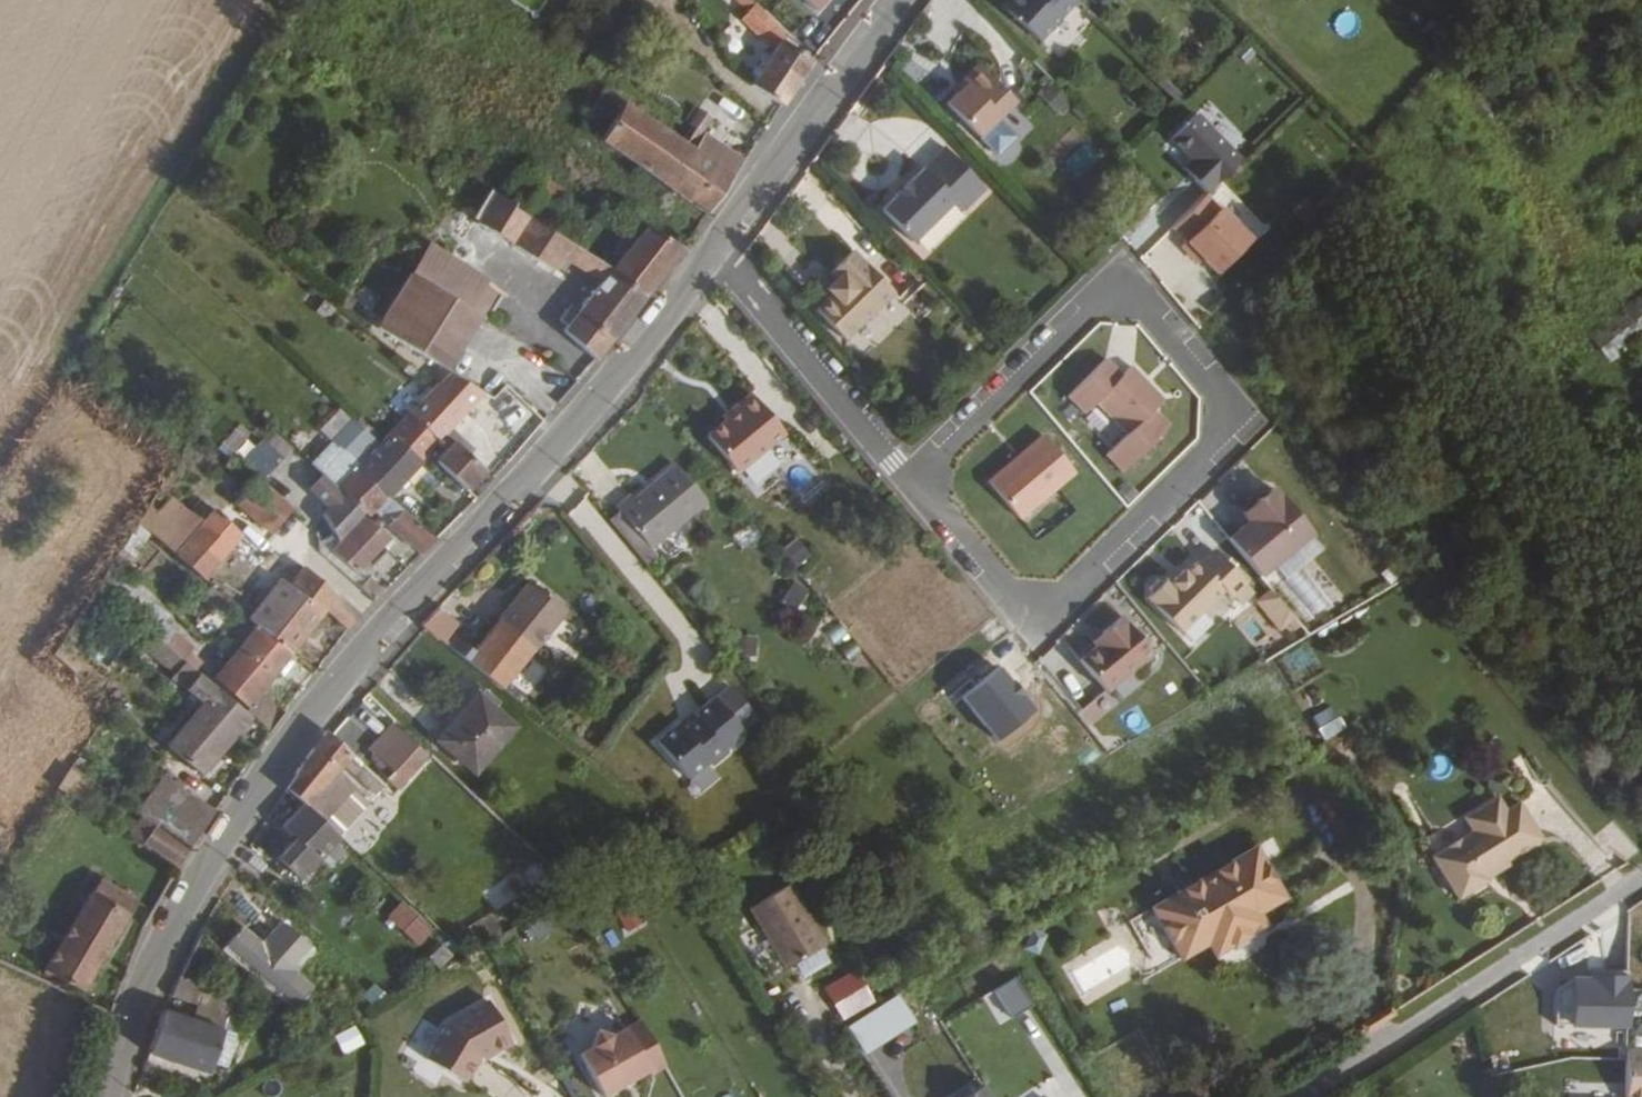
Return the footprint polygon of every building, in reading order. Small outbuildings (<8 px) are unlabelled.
[(748,9),(738,0),(726,0),(743,14),(748,9)] [(826,0),(807,0),(818,9),(826,0)] [(1008,4),(1042,35),(1074,0),(1012,0),(1008,4)] [(787,32),(754,2),(737,22),(754,38),(772,54),(751,82),(782,105),(814,59),(784,38),(787,32)] [(278,58),(267,52),(258,67),(269,74),(278,58)] [(957,95),(945,105),(978,139),(999,119),(1015,103),(978,65),(962,81),(966,86),(957,95)] [(966,86),(962,81),(952,91),(957,95),(966,86)] [(693,148),(606,89),(588,116),(583,124),(671,188),(705,133),(702,131),(693,148)] [(1211,120),(1202,111),(1168,141),(1191,165),(1185,170),(1208,195),(1244,161),(1207,123),(1211,120)] [(671,188),(706,213),(744,160),(709,136),(716,127),(708,122),(702,131),(705,133),(671,188)] [(986,190),(945,149),(923,170),(882,211),(913,242),(954,202),(963,212),(986,190)] [(541,228),(564,193),(522,165),(503,194),(523,209),(518,215),(541,228)] [(1189,189),(1146,212),(1153,226),(1197,204),(1189,189)] [(565,331),(595,358),(645,294),(612,269),(576,248),(541,228),(518,215),(523,209),(503,194),(499,193),(479,220),(552,272),(561,259),(593,281),(594,280),(600,284),(587,302),(584,300),(579,308),(581,309),(581,310),(565,331)] [(1252,242),(1208,195),(1172,230),(1186,245),(1181,250),(1197,267),(1202,262),(1217,279),(1252,242)] [(612,269),(645,294),(682,247),(646,225),(612,269)] [(490,280),(435,245),(416,274),(483,315),(490,320),(506,297),(486,285),(490,280)] [(895,295),(852,251),(830,271),(838,279),(822,294),(827,299),(812,313),(844,345),(895,295)] [(450,367),(483,315),(416,274),(382,325),(450,367)] [(1589,328),(1608,354),(1641,328),(1641,287),(1589,328)] [(569,326),(581,309),(579,308),(573,304),(561,320),(569,326)] [(1121,376),(1105,359),(1065,398),(1083,418),(1099,405),(1126,434),(1102,458),(1121,478),(1173,429),(1157,413),(1167,404),(1131,367),(1121,376)] [(448,449),(437,461),(465,489),(485,468),(472,457),(477,451),(451,428),(476,399),(486,408),(492,402),(500,407),(516,387),(510,381),(497,396),(455,371),(442,385),(427,401),(423,397),(411,412),(440,441),(448,449)] [(781,440),(748,401),(733,412),(738,418),(725,429),(707,444),(736,477),(781,440)] [(391,431),(420,461),(440,441),(411,412),(391,431)] [(725,429),(738,418),(733,412),(720,423),(725,429)] [(372,453),(381,442),(354,417),(312,459),(323,470),(354,437),(372,453)] [(240,438),(232,456),(274,476),(292,439),(268,428),(259,447),(240,438)] [(511,430),(498,445),(512,456),(525,442),(511,430)] [(381,442),(372,453),(363,463),(391,494),(411,473),(420,461),(391,431),(381,442)] [(1021,524),(1075,476),(1040,435),(985,483),(1021,524)] [(770,452),(749,470),(757,479),(777,461),(770,452)] [(343,490),(364,511),(373,503),(389,518),(388,520),(422,553),(437,539),(391,494),(363,463),(362,461),(338,485),(343,490)] [(475,498),(465,489),(437,461),(419,481),(458,518),(475,498)] [(615,505),(619,509),(608,518),(636,553),(647,543),(651,547),(704,503),(675,468),(634,501),(629,495),(615,505)] [(292,509),(289,506),(257,479),(238,502),(274,531),(292,509)] [(329,550),(331,551),(323,560),(372,602),(384,590),(359,570),(390,536),(364,511),(343,490),(322,512),(336,542),(329,550)] [(1313,539),(1274,490),(1240,518),(1248,527),(1228,543),(1261,583),(1313,539)] [(200,501),(188,516),(158,491),(138,523),(204,579),(239,534),(200,501)] [(802,568),(813,548),(795,538),(784,558),(802,568)] [(647,543),(636,553),(648,566),(659,556),(651,547),(647,543)] [(1629,555),(1641,572),(1641,544),(1629,555)] [(1163,586),(1145,602),(1182,641),(1221,602),(1226,606),(1248,586),(1213,551),(1198,564),(1196,562),(1167,590),(1163,586)] [(250,618),(257,623),(291,653),(326,610),(347,629),(359,615),(303,565),(293,578),(286,572),(250,618)] [(800,582),(784,595),(794,608),(810,594),(800,582)] [(503,622),(499,619),(467,660),(503,689),(558,618),(529,589),(503,622)] [(1265,589),(1251,602),(1277,632),(1291,619),(1265,589)] [(443,641),(457,623),(439,606),(422,624),(421,625),(443,641)] [(1154,657),(1121,618),(1091,643),(1101,653),(1085,666),(1108,695),(1154,657)] [(250,716),(269,732),(285,710),(264,692),(270,684),(268,682),(291,653),(257,623),(216,677),(249,707),(245,712),(250,716)] [(170,648),(154,634),(146,643),(163,658),(170,648)] [(234,734),(250,716),(245,712),(170,648),(163,658),(178,671),(174,676),(205,703),(166,746),(201,773),(225,746),(227,747),(236,736),(234,734)] [(492,692),(475,677),(438,718),(447,727),(437,736),(470,768),(514,722),(487,697),(492,692)] [(707,704),(654,753),(679,783),(732,735),(707,704)] [(378,754),(403,728),(386,712),(362,740),(378,754)] [(289,787),(303,802),(323,820),(353,785),(337,772),(344,765),(352,756),(353,755),(325,730),(296,772),(298,774),(289,787)] [(1349,761),(1361,751),(1344,732),(1332,742),(1349,761)] [(358,777),(365,769),(352,756),(344,765),(358,777)] [(81,776),(69,769),(56,788),(68,796),(81,776)] [(375,791),(382,783),(365,769),(358,777),(375,791)] [(167,779),(143,816),(155,825),(157,826),(181,787),(167,779)] [(170,834),(191,848),(216,810),(181,787),(157,826),(170,834)] [(1545,838),(1523,803),(1510,810),(1501,797),(1468,816),(1476,831),(1435,854),(1460,897),(1490,880),(1489,878),(1486,874),(1508,860),(1545,838)] [(303,802),(283,825),(294,835),(319,858),(320,859),(341,836),(323,820),(303,802)] [(182,865),(191,848),(170,834),(157,826),(155,825),(145,818),(133,836),(145,842),(182,865)] [(302,879),(319,858),(294,835),(276,858),(302,879)] [(1148,908),(1173,950),(1278,888),(1253,846),(1148,908)] [(1511,864),(1508,860),(1486,874),(1489,878),(1511,864)] [(84,993),(137,902),(99,879),(46,971),(84,993)] [(784,886),(746,911),(785,969),(822,945),(784,886)] [(1286,900),(1279,889),(1278,888),(1173,950),(1178,958),(1206,942),(1214,955),(1266,925),(1260,913),(1286,900)] [(627,934),(650,919),(637,900),(614,915),(627,934)] [(402,901),(389,919),(424,944),(437,926),(402,901)] [(315,933),(290,911),(281,922),(306,942),(315,933)] [(277,950),(242,921),(222,946),(258,974),(277,950)] [(1621,1046),(1620,966),(1578,967),(1578,978),(1549,978),(1550,1047),(1621,1046)] [(858,967),(825,986),(844,1019),(877,1001),(858,967)] [(170,997),(197,1006),(230,1016),(237,996),(179,977),(170,997)] [(982,993),(998,1020),(1025,1004),(1009,977),(982,993)] [(376,981),(364,995),(377,1007),(390,994),(376,981)] [(850,1022),(867,1052),(919,1023),(903,994),(850,1022)] [(487,1000),(445,1021),(423,1062),(462,1084),(476,1058),(487,1052),(489,1056),(510,1045),(487,1000)] [(230,1016),(197,1006),(192,1019),(225,1030),(230,1016)] [(210,1073),(225,1030),(192,1019),(164,1010),(149,1054),(210,1073)] [(664,1067),(639,1021),(611,1036),(595,1032),(590,1048),(577,1055),(601,1096),(647,1071),(650,1075),(664,1067)] [(345,1054),(367,1043),(358,1024),(336,1035),(345,1054)] [(1627,1046),(1627,1089),(1641,1089),(1641,1046),(1627,1046)] [(985,1084),(965,1096),(993,1096),(985,1084)] [(1627,1089),(1627,1096),(1637,1096),(1641,1096),(1641,1089),(1627,1089)]
